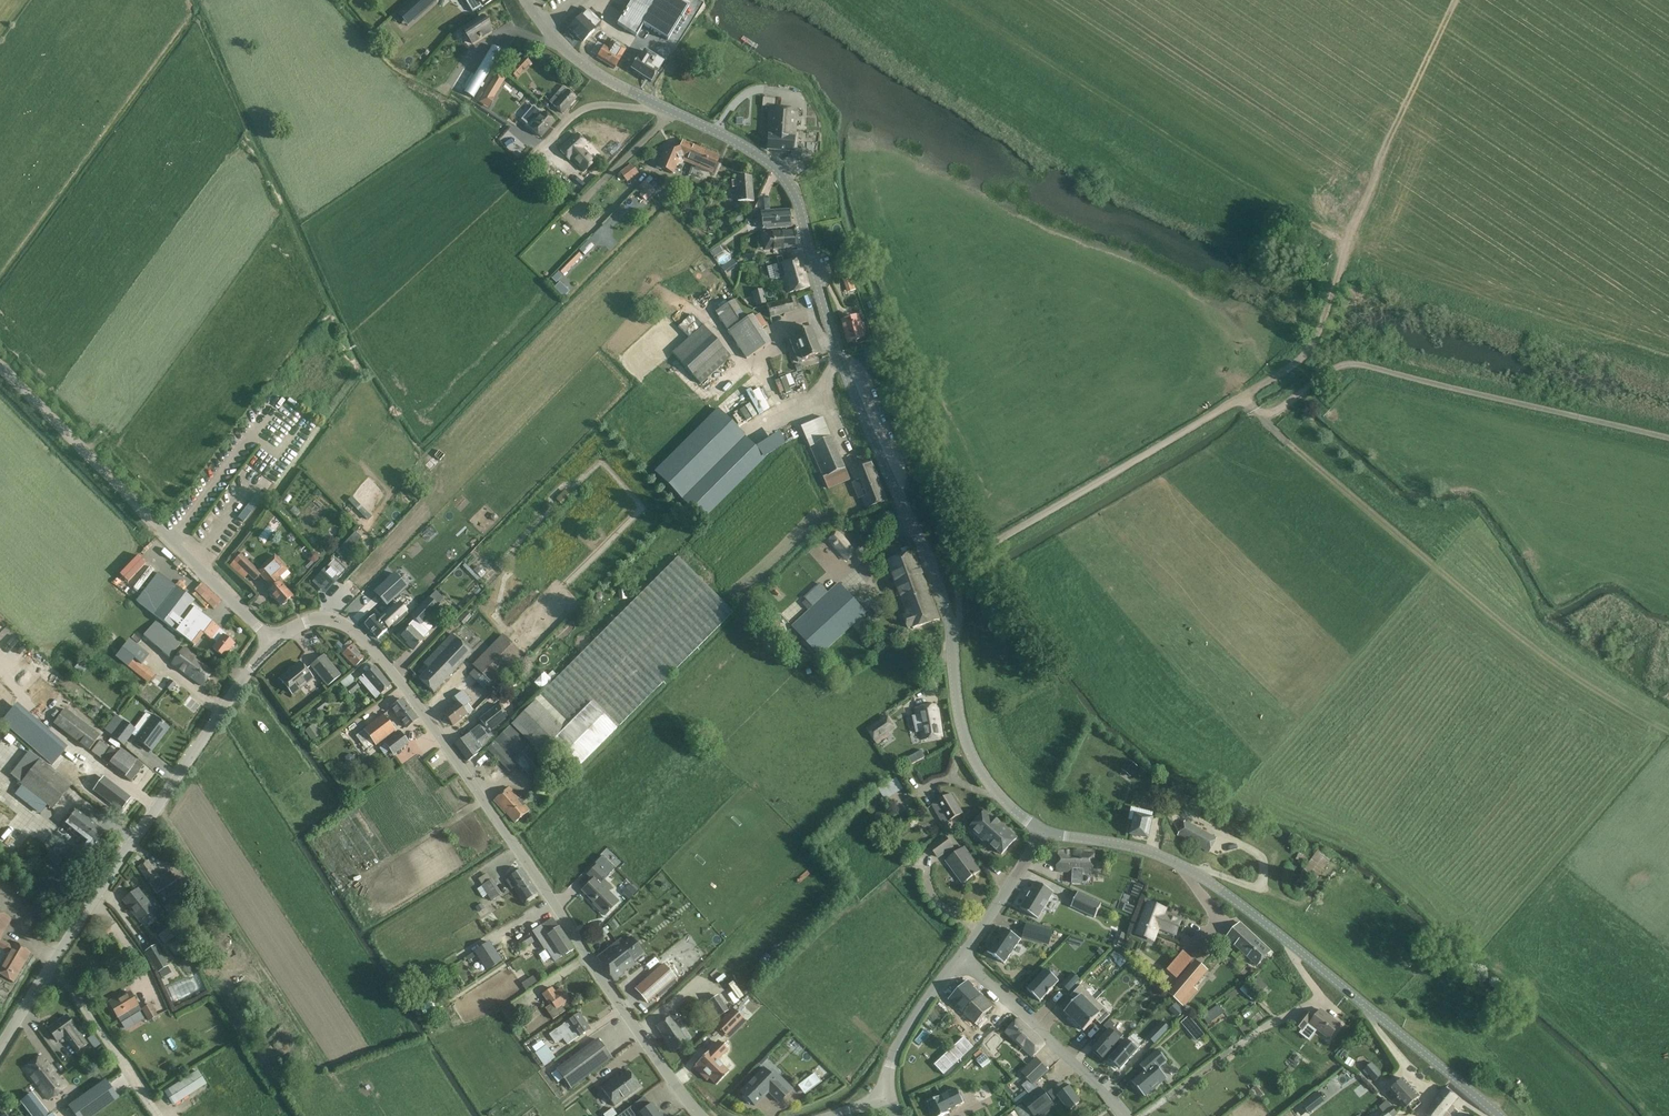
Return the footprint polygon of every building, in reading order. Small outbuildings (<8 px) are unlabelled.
[(473,13),(483,6),(485,5),(493,0),(465,0),(473,13)] [(617,24),(636,36),(643,25),(668,40),(689,6),(678,0),(632,0),(617,24)] [(586,13),(581,18),(581,17),(569,29),(582,42),(594,31),(594,30),(599,26),(586,13)] [(379,14),(375,18),(379,22),(383,18),(379,14)] [(493,30),(483,14),(464,26),(474,42),(493,30)] [(604,47),(597,58),(614,69),(621,58),(621,57),(625,50),(612,42),(608,49),(604,47)] [(492,46),(463,93),(473,98),(501,52),(492,46)] [(648,85),(660,66),(643,56),(638,64),(635,63),(629,73),(648,85)] [(530,61),(525,57),(511,73),(517,78),(519,76),(519,75),(530,61)] [(497,73),(479,102),(489,108),(495,99),(494,98),(505,78),(497,73)] [(551,101),(550,102),(562,113),(576,98),(568,90),(562,96),(558,92),(551,101)] [(541,137),(553,122),(543,114),(542,115),(533,107),(523,119),(526,122),(525,123),(541,137)] [(768,136),(781,137),(782,126),(796,127),(797,111),(770,108),(768,136)] [(768,136),(767,150),(793,152),(794,144),(800,144),(800,138),(795,137),(796,127),(782,126),(781,137),(768,136)] [(569,142),(560,150),(569,160),(571,158),(581,169),(590,161),(579,150),(586,144),(577,135),(569,142)] [(672,174),(676,164),(683,161),(692,165),(699,148),(683,141),(680,149),(675,151),(666,147),(657,167),(672,174)] [(703,169),(713,173),(720,157),(699,148),(692,165),(703,169)] [(639,174),(631,164),(620,173),(627,182),(639,174)] [(751,176),(736,175),(738,201),(754,201),(751,176)] [(645,201),(655,191),(645,181),(636,190),(641,195),(639,196),(645,201)] [(789,210),(761,213),(763,229),(791,226),(789,210)] [(731,225),(743,221),(740,213),(728,218),(731,225)] [(760,237),(763,253),(797,247),(794,231),(760,237)] [(593,246),(588,241),(579,250),(584,255),(593,246)] [(719,246),(709,253),(713,258),(722,252),(719,246)] [(559,271),(563,275),(582,256),(578,252),(559,271)] [(809,287),(801,258),(781,264),(772,266),(776,278),(782,277),(785,284),(788,284),(790,292),(809,287)] [(726,275),(730,271),(725,265),(721,268),(726,275)] [(851,278),(843,281),(847,293),(855,290),(851,278)] [(564,289),(559,294),(564,298),(568,293),(564,289)] [(755,306),(766,305),(763,289),(752,292),(755,306)] [(769,318),(794,311),(791,299),(766,307),(769,318)] [(721,308),(715,312),(746,359),(761,349),(770,343),(752,315),(746,319),(734,300),(733,300),(727,304),(725,306),(721,308)] [(691,315),(678,328),(688,339),(672,354),(701,385),(731,358),(702,326),(691,315)] [(863,338),(857,317),(841,322),(847,343),(863,338)] [(788,337),(798,362),(820,353),(811,328),(793,334),(793,335),(788,337)] [(660,356),(655,361),(663,368),(668,363),(660,356)] [(778,357),(769,360),(776,378),(785,375),(778,357)] [(789,373),(777,379),(783,392),(795,386),(789,373)] [(765,383),(726,405),(738,428),(776,406),(765,383)] [(654,472),(702,520),(766,457),(718,409),(654,472)] [(803,426),(830,488),(850,479),(823,417),(803,426)] [(680,423),(673,431),(678,435),(685,428),(680,423)] [(430,471),(439,463),(432,457),(424,465),(430,471)] [(863,465),(851,471),(855,481),(856,482),(853,483),(856,491),(859,499),(862,497),(866,508),(877,504),(883,502),(887,500),(872,462),(867,464),(863,465)] [(564,490),(556,499),(561,505),(570,496),(564,490)] [(352,496),(348,500),(368,521),(372,517),(371,516),(352,496)] [(246,507),(238,518),(244,523),(252,512),(246,507)] [(294,507),(290,511),(296,517),(300,513),(294,507)] [(845,559),(855,551),(838,532),(829,540),(845,559)] [(888,562),(899,592),(897,593),(898,596),(927,586),(914,552),(888,562)] [(233,558),(228,564),(237,573),(242,568),(254,580),(260,574),(264,578),(272,589),(268,592),(281,606),(292,596),(277,579),(287,569),(274,554),(258,570),(241,554),(241,555),(239,553),(233,558)] [(539,695),(486,749),(509,772),(517,764),(533,780),(548,764),(539,755),(540,753),(551,743),(577,769),(664,682),(733,612),(678,557),(539,695)] [(321,573),(313,582),(318,585),(320,583),(328,590),(336,582),(339,579),(346,570),(340,565),(334,559),(326,568),(321,573)] [(177,560),(173,564),(177,568),(181,563),(177,560)] [(479,566),(474,571),(481,579),(486,574),(479,566)] [(394,574),(375,591),(388,605),(407,588),(406,587),(412,582),(403,571),(397,577),(394,574)] [(194,601),(158,573),(151,582),(137,601),(185,639),(194,646),(204,634),(217,644),(213,649),(224,657),(234,644),(224,637),(226,634),(197,612),(199,609),(192,604),(194,601)] [(820,656),(866,614),(839,584),(793,627),(820,656)] [(898,596),(899,598),(902,597),(909,616),(905,617),(909,628),(913,626),(914,629),(940,619),(927,586),(898,596)] [(409,628),(401,636),(408,643),(407,644),(414,650),(423,640),(423,639),(429,632),(420,624),(425,620),(438,607),(428,598),(411,616),(414,619),(408,626),(409,628)] [(871,608),(880,618),(887,612),(877,601),(871,608)] [(136,631),(169,658),(182,643),(144,611),(134,623),(139,627),(136,631)] [(381,611),(376,615),(375,614),(365,624),(377,638),(388,629),(387,628),(392,623),(381,611)] [(466,611),(458,620),(464,625),(472,616),(466,611)] [(862,619),(853,627),(859,634),(869,626),(862,619)] [(419,679),(433,693),(471,653),(452,634),(431,656),(423,664),(428,669),(419,679)] [(474,669),(468,675),(478,684),(486,690),(492,684),(522,654),(502,634),(489,647),(483,653),(472,666),(474,669)] [(149,655),(130,639),(116,657),(149,684),(156,675),(143,664),(149,655)] [(339,651),(343,647),(339,642),(334,647),(339,651)] [(343,655),(355,667),(364,657),(352,645),(343,655)] [(173,664),(202,686),(213,672),(200,662),(201,661),(192,654),(185,648),(173,664)] [(310,666),(327,686),(341,676),(324,655),(310,666)] [(80,662),(74,668),(82,674),(87,668),(80,662)] [(280,679),(287,688),(292,694),(312,678),(300,663),(280,679)] [(16,681),(23,688),(38,673),(31,666),(16,681)] [(359,678),(370,691),(376,698),(390,686),(373,666),(359,678)] [(551,679),(544,672),(534,682),(541,689),(551,679)] [(351,674),(341,681),(345,688),(355,681),(351,674)] [(167,681),(164,686),(170,691),(176,684),(169,679),(167,681)] [(345,690),(351,697),(359,689),(355,683),(345,690)] [(443,714),(452,726),(472,710),(468,704),(471,701),(463,691),(452,699),(456,704),(443,714)] [(406,728),(418,718),(403,699),(391,708),(406,728)] [(3,726),(15,714),(6,704),(0,709),(0,722),(3,726)] [(497,705),(479,720),(483,724),(475,731),(471,734),(470,733),(464,737),(455,744),(468,761),(477,754),(478,754),(476,752),(481,749),(481,748),(493,736),(489,732),(507,717),(497,705)] [(917,708),(922,740),(942,736),(937,705),(917,708)] [(65,709),(55,723),(90,750),(101,735),(65,709)] [(383,715),(356,737),(365,748),(374,740),(377,743),(394,729),(383,715)] [(886,715),(866,730),(876,743),(896,729),(886,715)] [(136,739),(143,744),(152,751),(168,729),(153,717),(136,739)] [(135,730),(123,721),(112,737),(123,745),(135,730)] [(314,725),(305,731),(312,741),(321,735),(314,725)] [(379,749),(384,755),(390,750),(394,755),(408,743),(400,732),(379,749)] [(143,766),(121,749),(118,753),(111,748),(110,748),(100,741),(91,752),(101,760),(131,782),(143,766)] [(349,754),(345,757),(345,762),(350,764),(354,761),(354,756),(349,754)] [(54,810),(73,785),(39,759),(22,783),(21,784),(54,810)] [(1133,759),(1125,770),(1133,776),(1141,765),(1133,759)] [(890,765),(896,774),(901,771),(895,762),(890,765)] [(89,779),(71,765),(66,772),(84,785),(89,779)] [(911,778),(917,785),(922,780),(916,773),(911,778)] [(878,789),(885,800),(903,790),(896,778),(878,789)] [(92,788),(121,811),(130,798),(105,779),(100,784),(97,781),(92,788)] [(530,796),(536,801),(546,792),(542,786),(530,796)] [(529,810),(509,787),(493,800),(505,814),(506,813),(514,823),(529,810)] [(951,794),(932,806),(943,825),(949,821),(962,813),(951,794)] [(970,829),(984,842),(986,840),(1002,855),(1017,838),(986,810),(970,829)] [(64,827),(84,842),(81,847),(88,852),(104,832),(76,811),(64,827)] [(880,811),(873,816),(882,829),(889,824),(880,811)] [(1148,837),(1150,826),(1152,820),(1135,816),(1132,833),(1148,837)] [(1178,835),(1177,836),(1178,836),(1209,853),(1217,838),(1185,821),(1178,835)] [(980,871),(969,857),(970,856),(964,848),(953,856),(949,850),(953,847),(945,836),(931,847),(938,858),(943,855),(947,861),(963,883),(974,875),(974,876),(976,875),(976,874),(980,871)] [(1094,851),(1082,851),(1059,850),(1057,871),(1093,873),(1094,851)] [(1298,853),(1295,861),(1307,865),(1301,874),(1313,883),(1330,860),(1318,851),(1312,858),(1298,853)] [(55,853),(50,860),(57,866),(62,859),(55,853)] [(593,880),(582,891),(598,907),(597,908),(605,915),(612,908),(618,902),(608,892),(612,888),(604,880),(615,868),(602,856),(594,863),(596,865),(595,867),(587,874),(593,880)] [(150,882),(157,892),(176,880),(169,870),(159,878),(147,861),(138,867),(149,883),(150,882)] [(511,878),(506,881),(512,890),(517,886),(526,901),(537,893),(521,869),(510,876),(511,878)] [(491,879),(477,889),(482,898),(487,895),(491,902),(501,895),(491,879)] [(1036,882),(1020,909),(1038,919),(1054,892),(1036,882)] [(630,885),(622,893),(629,900),(637,891),(630,885)] [(1090,887),(1090,894),(1105,895),(1105,888),(1090,887)] [(123,901),(139,922),(155,911),(138,889),(123,901)] [(1078,893),(1071,907),(1095,918),(1102,904),(1078,893)] [(173,901),(177,908),(187,902),(183,895),(173,901)] [(173,921),(179,916),(170,903),(163,908),(173,921)] [(481,903),(475,907),(478,913),(485,909),(481,903)] [(1148,903),(1139,926),(1136,933),(1154,940),(1158,929),(1175,935),(1181,920),(1164,914),(1166,910),(1148,903)] [(922,911),(916,905),(911,909),(917,916),(922,911)] [(10,919),(11,920),(11,919),(0,913),(0,935),(10,919)] [(546,939),(548,938),(548,939),(550,938),(557,948),(554,950),(559,959),(573,949),(552,918),(542,925),(546,932),(543,934),(546,939)] [(1027,923),(1022,938),(1049,946),(1054,931),(1027,923)] [(1240,923),(1236,927),(1226,938),(1233,946),(1234,945),(1256,966),(1270,951),(1240,923)] [(1004,928),(987,952),(1005,964),(1021,940),(1004,928)] [(529,934),(519,940),(520,941),(524,947),(533,941),(529,935),(529,934)] [(1118,935),(1114,946),(1122,949),(1126,938),(1118,935)] [(1072,936),(1066,943),(1080,947),(1086,941),(1072,936)] [(613,980),(621,974),(634,964),(632,961),(642,953),(631,938),(622,944),(620,941),(618,943),(617,942),(597,958),(613,980)] [(30,953),(14,942),(12,946),(0,939),(0,948),(7,953),(0,965),(0,975),(13,982),(30,953)] [(489,942),(474,952),(477,956),(486,971),(501,961),(489,942)] [(157,974),(159,972),(162,978),(172,973),(168,966),(169,966),(156,945),(144,952),(157,974)] [(1184,953),(1169,971),(1177,978),(1177,979),(1193,960),(1183,952),(1184,953)] [(206,967),(209,972),(225,963),(222,958),(206,967)] [(663,963),(634,989),(646,1003),(676,977),(663,963)] [(1191,965),(1168,993),(1185,1007),(1199,991),(1194,987),(1204,975),(1191,965)] [(1046,969),(1027,990),(1040,1002),(1060,982),(1046,969)] [(1073,973),(1061,985),(1069,992),(1080,980),(1073,973)] [(533,976),(521,984),(526,991),(537,984),(533,976)] [(1251,984),(1261,993),(1268,986),(1258,977),(1251,984)] [(963,1014),(975,1024),(993,1007),(968,981),(949,999),(963,1014)] [(1076,1001),(1064,1013),(1069,1017),(1067,1019),(1072,1024),(1096,1000),(1081,985),(1071,996),(1076,1001)] [(1240,990),(1253,1001),(1257,995),(1244,985),(1240,990)] [(555,993),(552,988),(542,994),(550,1005),(545,1008),(553,1019),(565,1011),(561,1006),(569,1000),(561,988),(555,993)] [(114,1012),(118,1017),(130,1010),(133,1015),(141,1010),(130,992),(118,999),(117,997),(109,1002),(114,1012)] [(702,1006),(713,1022),(728,1011),(718,995),(702,1006)] [(431,1000),(419,1008),(424,1015),(435,1008),(431,1000)] [(1096,1000),(1072,1024),(1077,1029),(1079,1027),(1083,1031),(1095,1020),(1100,1025),(1110,1014),(1096,1000)] [(149,1020),(157,1016),(150,1005),(142,1009),(149,1020)] [(503,1011),(508,1018),(517,1012),(513,1005),(503,1011)] [(1218,1005),(1202,1016),(1208,1024),(1224,1013),(1218,1005)] [(733,1009),(716,1026),(725,1035),(742,1018),(733,1009)] [(1306,1012),(1295,1025),(1302,1030),(1308,1023),(1310,1024),(1329,1039),(1340,1025),(1321,1010),(1314,1019),(1313,1017),(1306,1012)] [(549,1034),(554,1043),(557,1043),(564,1038),(568,1044),(590,1029),(579,1014),(557,1029),(549,1034)] [(76,1054),(88,1045),(66,1015),(48,1029),(57,1041),(63,1037),(76,1054)] [(1196,1042),(1205,1035),(1190,1015),(1180,1022),(1196,1042)] [(670,1016),(656,1026),(673,1052),(687,1042),(670,1016)] [(1019,1019),(1006,1033),(1032,1057),(1045,1044),(1019,1019)] [(1108,1031),(1092,1049),(1103,1059),(1124,1036),(1114,1027),(1116,1025),(1110,1020),(1104,1027),(1108,1031)] [(137,1036),(142,1044),(166,1029),(161,1021),(137,1036)] [(1164,1022),(1148,1038),(1154,1044),(1170,1028),(1164,1022)] [(964,1037),(934,1065),(944,1075),(974,1047),(964,1037)] [(989,1037),(986,1048),(996,1051),(999,1039),(989,1037)] [(1130,1037),(1109,1060),(1120,1070),(1141,1046),(1130,1037)] [(557,1070),(571,1088),(611,1058),(597,1040),(557,1070)] [(708,1053),(696,1065),(702,1070),(699,1073),(707,1081),(709,1078),(716,1085),(729,1072),(728,1072),(734,1066),(722,1054),(726,1051),(718,1043),(708,1053)] [(555,1058),(546,1045),(534,1054),(544,1066),(555,1058)] [(1144,1071),(1132,1082),(1146,1098),(1168,1079),(1159,1069),(1168,1061),(1158,1049),(1139,1065),(1144,1071)] [(986,1053),(970,1065),(984,1082),(999,1069),(986,1053)] [(25,1068),(49,1100),(66,1087),(41,1055),(25,1068)] [(1021,1087),(1029,1096),(1039,1087),(1035,1083),(1048,1071),(1036,1058),(1021,1073),(1028,1081),(1021,1087)] [(1372,1063),(1364,1070),(1375,1082),(1382,1074),(1372,1063)] [(763,1068),(740,1092),(744,1095),(741,1097),(749,1105),(751,1102),(754,1105),(767,1091),(779,1103),(791,1090),(780,1078),(777,1082),(763,1068)] [(626,1069),(600,1088),(614,1107),(631,1095),(641,1088),(626,1069)] [(197,1070),(163,1092),(173,1106),(190,1095),(207,1084),(197,1070)] [(814,1073),(807,1079),(814,1088),(821,1082),(814,1073)] [(1390,1091),(1406,1108),(1408,1106),(1413,1111),(1421,1104),(1417,1099),(1419,1097),(1403,1079),(1390,1091)] [(68,1106),(75,1115),(95,1115),(118,1100),(104,1080),(68,1106)] [(1058,1109),(1063,1115),(1068,1111),(1081,1101),(1070,1087),(1066,1089),(1061,1083),(1049,1093),(1055,1101),(1059,1098),(1063,1104),(1058,1109)] [(1021,1102),(1028,1096),(1020,1087),(1013,1093),(1021,1102)] [(1032,1115),(1036,1115),(1053,1101),(1041,1088),(1022,1104),(1032,1115)] [(1427,1115),(1452,1115),(1450,1114),(1454,1108),(1451,1106),(1458,1098),(1446,1088),(1425,1114),(1427,1115)] [(928,1103),(934,1115),(942,1115),(946,1114),(948,1113),(947,1111),(961,1104),(955,1090),(948,1094),(945,1095),(941,1097),(928,1103)] [(19,1103),(26,1112),(29,1115),(54,1115),(52,1113),(49,1115),(31,1093),(19,1103)] [(1314,1109),(1307,1100),(1301,1104),(1308,1113),(1314,1109)] [(1387,1100),(1379,1107),(1383,1113),(1391,1106),(1387,1100)] [(652,1103),(650,1105),(637,1115),(631,1106),(618,1115),(662,1115),(652,1103)] [(1397,1114),(1391,1108),(1382,1115),(1395,1115),(1397,1114)]
